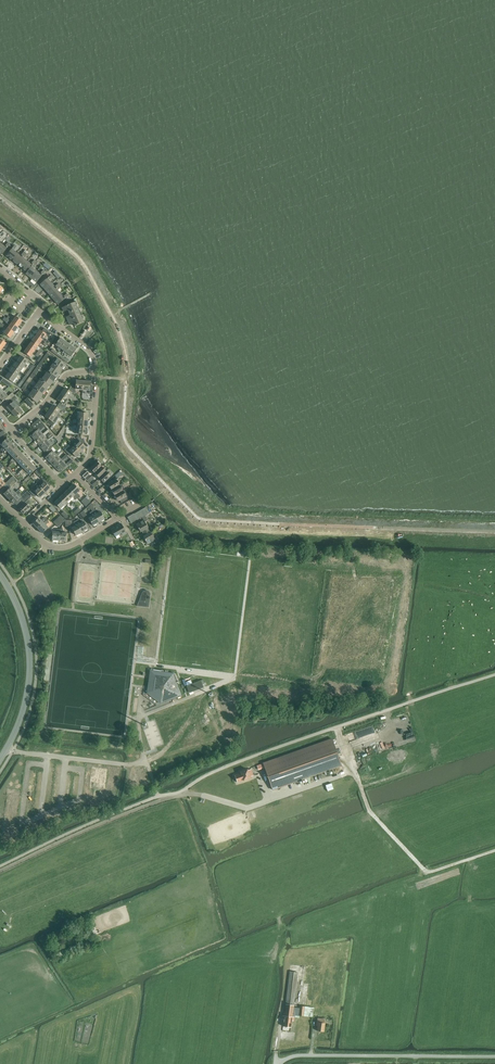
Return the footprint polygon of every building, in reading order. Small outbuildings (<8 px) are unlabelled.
[(0,246),(0,254),(2,255),(7,248),(8,249),(11,246),(9,245),(10,244),(8,242),(5,246),(2,244),(0,246)] [(12,260),(17,253),(14,250),(17,247),(15,245),(15,246),(13,245),(11,248),(12,249),(6,256),(12,260)] [(17,265),(27,251),(26,250),(21,256),(17,253),(12,260),(17,265)] [(22,269),(28,261),(24,259),(29,253),(27,251),(17,265),(22,269)] [(22,269),(27,273),(36,262),(36,261),(34,260),(31,264),(28,261),(22,269)] [(31,279),(37,271),(34,269),(38,263),(36,262),(27,273),(26,274),(31,279)] [(37,271),(31,279),(37,283),(42,275),(45,271),(43,270),(40,274),(37,271)] [(45,290),(52,284),(49,280),(53,277),(52,275),(48,279),(48,278),(41,285),(45,290)] [(49,295),(60,285),(59,284),(55,287),(52,284),(45,290),(49,295)] [(54,300),(61,294),(58,290),(62,287),(60,285),(49,295),(54,300)] [(61,294),(54,300),(58,305),(65,299),(69,295),(67,294),(63,297),(61,294)] [(69,313),(78,309),(75,302),(62,308),(64,312),(68,310),(69,313)] [(68,321),(81,316),(78,309),(69,313),(70,316),(66,317),(68,321)] [(8,316),(7,319),(9,320),(12,322),(18,327),(22,321),(16,317),(14,320),(8,316)] [(81,316),(68,321),(70,325),(74,324),(75,326),(84,322),(81,316)] [(8,328),(3,324),(0,322),(0,326),(6,330),(4,334),(10,338),(14,332),(8,328)] [(14,332),(18,327),(12,322),(8,328),(14,332)] [(45,342),(48,344),(50,342),(47,340),(44,338),(46,335),(49,337),(51,333),(44,328),(42,332),(40,330),(36,336),(42,340),(45,342)] [(32,341),(38,346),(42,340),(36,336),(32,341)] [(60,351),(61,349),(66,342),(60,338),(55,345),(59,347),(57,349),(60,351)] [(38,346),(32,341),(28,347),(34,351),(38,346)] [(65,354),(66,353),(71,346),(66,342),(61,349),(64,351),(63,353),(65,354)] [(71,346),(66,353),(72,357),(77,350),(71,346)] [(34,351),(28,347),(24,353),(30,357),(34,351)] [(17,361),(26,368),(27,366),(25,365),(28,361),(21,356),(17,361)] [(54,359),(52,362),(54,363),(62,369),(66,365),(57,358),(55,360),(54,359)] [(14,367),(20,372),(23,368),(25,369),(26,368),(17,361),(14,367)] [(59,373),(62,369),(54,363),(51,367),(59,373)] [(18,376),(20,372),(14,367),(10,372),(18,378),(19,377),(18,376)] [(59,373),(51,367),(49,369),(48,369),(47,370),(56,378),(59,373)] [(45,375),(53,382),(56,378),(47,370),(45,372),(47,373),(45,375)] [(18,378),(10,372),(6,377),(13,382),(16,378),(17,380),(18,378)] [(50,386),(53,382),(45,375),(42,380),(49,386),(50,386)] [(9,387),(12,384),(3,378),(1,381),(9,387)] [(38,384),(46,390),(49,386),(42,380),(40,378),(38,380),(39,381),(38,384)] [(70,388),(76,392),(76,390),(83,390),(83,381),(76,381),(76,385),(73,385),(70,388)] [(86,394),(86,390),(89,391),(89,394),(93,394),(93,386),(90,386),(90,382),(83,381),(83,390),(83,393),(86,394)] [(35,385),(33,387),(35,388),(43,394),(46,390),(38,384),(36,386),(35,385)] [(43,394),(35,388),(31,392),(40,399),(43,394)] [(76,392),(70,388),(68,391),(65,388),(61,394),(68,399),(72,393),(74,395),(76,392)] [(4,391),(0,395),(0,404),(5,400),(7,402),(15,395),(12,393),(9,396),(4,391)] [(40,399),(31,392),(28,396),(37,403),(40,399)] [(68,399),(61,394),(57,400),(60,402),(58,405),(65,409),(67,406),(64,405),(68,399)] [(18,398),(15,395),(7,402),(10,405),(7,407),(11,412),(18,406),(17,405),(18,404),(17,403),(16,404),(14,402),(18,398)] [(31,408),(34,405),(28,398),(25,400),(31,408)] [(61,415),(58,414),(60,410),(63,412),(65,409),(58,405),(57,408),(53,405),(49,411),(59,418),(61,415)] [(22,412),(18,406),(11,412),(16,417),(22,412)] [(55,418),(58,420),(59,418),(49,411),(45,417),(49,419),(47,422),(53,426),(55,423),(53,422),(55,418)] [(44,424),(41,427),(39,429),(38,429),(39,429),(31,436),(35,441),(43,435),(43,434),(40,431),(45,426),(44,424)] [(48,440),(47,440),(44,436),(50,432),(48,430),(43,434),(43,435),(35,441),(40,446),(48,440)] [(44,452),(46,451),(50,448),(52,445),(49,441),(54,437),(53,435),(47,440),(48,440),(40,446),(44,452)] [(72,443),(75,446),(81,452),(86,447),(83,444),(85,442),(79,436),(77,439),(79,441),(76,444),(73,441),(72,443)] [(3,452),(12,444),(7,438),(1,445),(4,448),(1,451),(3,452)] [(11,455),(17,449),(12,444),(3,452),(5,454),(7,452),(11,455)] [(81,452),(75,446),(72,449),(69,446),(64,450),(71,457),(73,455),(76,457),(81,452)] [(45,458),(50,463),(58,456),(60,454),(59,452),(56,454),(50,448),(46,451),(49,454),(45,458)] [(13,463),(22,454),(17,449),(11,455),(14,458),(11,461),(13,463)] [(22,454),(13,463),(14,464),(17,462),(20,465),(27,459),(22,454)] [(58,456),(50,463),(55,468),(62,461),(63,461),(68,456),(66,454),(61,460),(58,456)] [(21,474),(32,464),(27,459),(20,465),(23,468),(19,473),(21,474)] [(95,473),(103,466),(98,461),(97,462),(95,460),(92,463),(94,465),(90,469),(95,473)] [(66,465),(63,461),(62,461),(55,468),(60,473),(67,466),(68,466),(70,464),(68,462),(66,465)] [(32,464),(21,474),(22,476),(27,472),(30,475),(37,469),(32,464)] [(95,473),(99,478),(106,471),(104,469),(105,468),(103,466),(95,473)] [(111,476),(106,471),(99,478),(104,483),(111,476)] [(9,485),(15,479),(13,476),(7,482),(9,485)] [(44,482),(41,484),(39,482),(36,484),(39,487),(45,493),(50,488),(49,487),(52,485),(44,477),(42,480),(44,482)] [(15,479),(9,485),(12,487),(18,481),(15,479)] [(108,484),(111,490),(120,485),(118,482),(119,482),(118,479),(117,480),(116,479),(108,484)] [(39,487),(36,484),(34,486),(37,489),(34,491),(32,489),(30,492),(35,497),(37,495),(40,498),(45,493),(39,487)] [(81,496),(78,493),(80,491),(74,484),(69,489),(75,495),(78,498),(81,496)] [(115,496),(124,490),(121,484),(120,485),(111,490),(115,496)] [(4,494),(9,499),(15,493),(10,488),(4,494)] [(73,497),(76,500),(78,498),(75,495),(69,489),(64,494),(70,500),(73,497)] [(124,490),(115,496),(118,502),(120,501),(122,504),(130,499),(128,496),(124,490)] [(18,491),(15,493),(9,499),(14,504),(20,498),(18,496),(21,493),(18,491)] [(24,500),(30,494),(27,491),(21,497),(24,500)] [(30,494),(24,500),(26,502),(25,503),(18,509),(23,514),(30,508),(27,506),(31,503),(28,500),(32,496),(30,494)] [(64,494),(60,498),(65,504),(66,504),(67,505),(69,503),(68,502),(69,501),(70,500),(64,494)] [(65,504),(60,498),(55,503),(61,509),(65,504)] [(97,514),(93,507),(91,509),(99,523),(105,519),(100,512),(97,514)] [(93,526),(99,523),(92,512),(90,513),(92,517),(89,519),(93,526)] [(56,525),(63,518),(61,516),(54,522),(56,525)] [(145,516),(143,517),(142,518),(144,521),(136,525),(141,532),(143,531),(144,533),(149,530),(148,528),(145,522),(148,521),(145,516)] [(38,529),(47,520),(44,518),(41,521),(39,518),(33,524),(38,529)] [(63,518),(56,525),(58,527),(65,520),(63,518)] [(49,522),(47,520),(38,529),(42,534),(48,528),(46,525),(49,522)] [(78,520),(76,521),(82,532),(88,529),(84,522),(80,524),(78,520)] [(76,536),(82,532),(76,521),(73,523),(75,527),(72,529),(76,536)] [(125,531),(121,524),(118,526),(118,525),(115,527),(111,529),(111,530),(115,537),(116,537),(121,533),(123,535),(126,533),(125,531)] [(61,530),(57,529),(57,532),(53,532),(52,541),(59,541),(59,532),(61,530)] [(149,530),(144,533),(146,536),(144,537),(148,544),(155,540),(157,543),(160,541),(157,537),(154,538),(151,533),(149,530)] [(282,581),(276,586),(285,594),(290,589),(282,581)] [(381,588),(380,593),(382,593),(382,594),(390,595),(392,584),(385,582),(383,589),(381,588)] [(298,587),(297,591),(300,591),(299,598),(305,599),(306,588),(300,587),(298,587)] [(313,589),(312,598),(318,599),(319,592),(321,593),(322,589),(320,589),(320,588),(313,587),(313,589)] [(306,588),(305,599),(312,599),(312,598),(313,589),(306,588)] [(325,588),(324,600),(331,601),(332,593),(335,593),(335,590),(333,590),(333,589),(325,588)] [(339,589),(339,592),(341,593),(340,600),(347,600),(348,590),(342,589),(339,589)] [(348,590),(347,600),(353,601),(354,594),(356,595),(357,591),(355,591),(355,590),(348,590)] [(140,600),(137,606),(149,608),(150,594),(149,592),(147,591),(144,591),(144,592),(142,593),(142,595),(143,598),(143,599),(140,600)] [(360,592),(359,595),(361,595),(360,604),(367,605),(367,604),(368,592),(362,591),(362,592),(360,592)] [(368,592),(367,604),(373,605),(375,596),(377,596),(377,593),(375,593),(375,592),(369,591),(368,592)] [(408,594),(396,595),(397,603),(408,601),(408,594)] [(286,603),(275,607),(277,614),(288,610),(286,603)] [(394,609),(392,617),(396,617),(396,620),(400,620),(401,618),(404,618),(405,611),(394,609)] [(296,613),(289,622),(295,626),(298,623),(300,624),(303,621),(301,619),(302,617),(296,613)] [(381,646),(380,652),(391,654),(392,647),(391,647),(391,645),(388,645),(388,647),(381,646)] [(379,652),(378,659),(389,660),(390,654),(379,652)] [(378,659),(377,666),(384,666),(384,669),(387,669),(388,667),(389,660),(378,659)] [(160,704),(176,698),(182,695),(174,673),(151,670),(147,693),(160,704)] [(310,678),(310,681),(312,682),(318,683),(319,672),(313,672),(313,678),(310,678)] [(376,674),(375,680),(376,680),(388,681),(388,675),(388,673),(385,672),(384,675),(376,674)] [(353,675),(351,685),(357,686),(359,686),(360,683),(358,682),(358,676),(353,675)] [(188,685),(187,686),(189,692),(189,693),(199,689),(204,687),(201,680),(196,682),(188,685)] [(376,680),(376,687),(382,688),(382,690),(385,690),(386,688),(388,688),(389,682),(388,681),(376,680)] [(264,763),(273,791),(343,766),(333,739),(264,763)] [(235,775),(238,782),(244,780),(251,778),(251,776),(254,775),(252,769),(248,770),(248,769),(241,772),(241,773),(235,775)] [(36,771),(28,774),(30,780),(37,777),(39,776),(36,771)] [(28,774),(19,778),(22,784),(23,783),(30,780),(28,774)] [(67,775),(61,778),(64,787),(65,788),(71,785),(68,778),(70,778),(69,774),(67,775)] [(37,777),(30,780),(32,785),(39,782),(37,777)] [(60,777),(54,779),(58,789),(64,787),(61,778),(60,777)] [(92,782),(86,784),(88,790),(98,786),(96,780),(95,780),(95,778),(91,780),(92,782)] [(48,783),(46,783),(47,786),(49,786),(52,792),(58,789),(54,779),(47,782),(48,783)] [(30,780),(23,783),(25,788),(32,785),(30,780)] [(39,782),(32,785),(35,790),(42,787),(39,782)] [(32,785),(25,788),(28,793),(35,790),(32,785)] [(98,786),(88,790),(91,796),(92,798),(95,797),(95,795),(101,792),(98,786)] [(42,787),(35,790),(37,796),(45,792),(43,787),(42,787)] [(28,793),(26,794),(29,800),(37,796),(35,790),(28,793)] [(80,791),(74,793),(78,803),(84,801),(84,800),(86,799),(85,796),(83,797),(80,791)] [(74,793),(68,796),(72,805),(72,806),(78,803),(74,793)] [(20,796),(14,798),(14,799),(18,808),(24,805),(21,799),(23,798),(22,795),(20,796)] [(67,795),(61,798),(64,804),(62,805),(63,808),(65,807),(65,808),(72,805),(68,796),(67,795)] [(14,799),(8,802),(12,812),(19,809),(18,808),(14,799)] [(2,805),(0,806),(2,809),(4,808),(6,814),(12,812),(8,802),(2,804),(2,805)] [(55,802),(49,805),(50,806),(54,815),(59,812),(61,811),(60,808),(58,809),(55,802)] [(50,806),(44,808),(49,818),(54,816),(54,815),(50,806)] [(44,808),(39,810),(43,819),(43,820),(49,818),(44,808)] [(38,809),(33,812),(37,822),(43,819),(39,810),(38,809)] [(26,815),(20,817),(24,828),(30,826),(26,815)] [(19,817),(14,819),(18,830),(24,828),(20,817),(19,817)] [(14,819),(8,822),(13,833),(18,830),(14,819)] [(8,822),(2,825),(5,832),(4,833),(5,836),(7,835),(7,836),(13,833),(8,822)] [(285,1004),(286,1004),(294,1005),(298,973),(290,971),(285,1004)] [(286,1004),(285,1016),(293,1017),(294,1007),(294,1005),(286,1004)] [(294,1007),(293,1017),(294,1017),(299,1018),(299,1016),(313,1017),(314,1008),(300,1006),(300,1008),(294,1007)] [(283,1016),(283,1019),(284,1020),(283,1026),(291,1027),(292,1020),(293,1021),(294,1017),(293,1017),(285,1016),(283,1016)] [(324,1032),(325,1023),(324,1023),(325,1020),(317,1019),(316,1026),(317,1026),(317,1031),(324,1032)]
